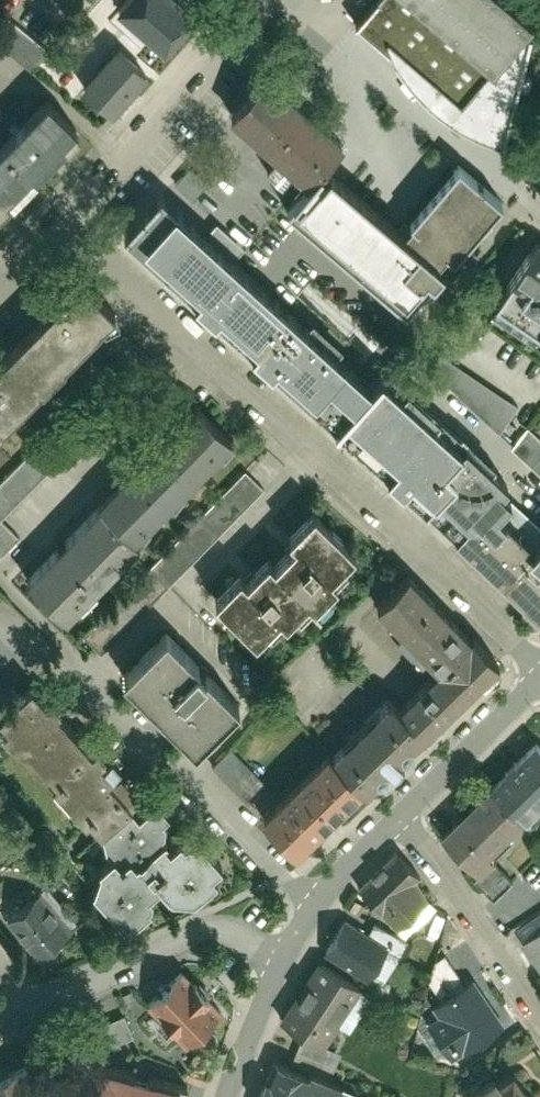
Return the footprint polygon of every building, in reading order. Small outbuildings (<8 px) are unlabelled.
[(77,85),(109,112),(193,12),(178,0),(114,0),(108,7),(142,36),(127,55),(113,43),(77,85)] [(500,129),(510,92),(539,92),(539,56),(539,35),(526,30),(531,10),(518,0),(380,0),(358,25),(397,54),(405,66),(414,78),(438,100),(452,110),(467,117),(482,124),(500,129)] [(50,48),(4,8),(0,13),(0,38),(34,67),(50,48)] [(300,184),(321,162),(337,143),(260,73),(223,114),(300,184)] [(0,156),(0,209),(71,137),(44,111),(0,156)] [(321,162),(300,184),(283,203),(401,310),(500,200),(461,165),(400,233),(321,162)] [(188,165),(174,181),(192,197),(206,182),(188,165)] [(164,184),(120,231),(422,509),(449,479),(436,468),(463,438),(381,363),(370,374),(164,184)] [(531,247),(491,302),(539,337),(539,253),(531,247)] [(77,274),(0,355),(0,430),(114,310),(77,274)] [(179,381),(126,332),(111,348),(164,397),(179,381)] [(518,404),(441,354),(429,371),(501,432),(518,404)] [(90,382),(35,436),(44,445),(51,452),(106,397),(90,382)] [(195,408),(26,580),(64,617),(234,445),(195,408)] [(0,454),(0,490),(44,445),(35,436),(26,428),(0,454)] [(529,429),(512,447),(539,473),(539,439),(529,429)] [(537,531),(495,492),(507,479),(463,438),(436,468),(449,479),(422,509),(539,620),(539,527),(537,531)] [(246,462),(86,628),(103,645),(264,480),(246,462)] [(11,516),(0,505),(0,527),(11,516)] [(236,572),(212,596),(253,636),(276,612),(284,620),(292,611),(298,617),(312,602),(318,608),(329,597),(323,591),(334,580),(327,574),(352,548),(310,508),(286,534),(292,540),(272,561),(266,555),(243,579),(236,572)] [(380,608),(440,670),(468,642),(408,581),(380,608)] [(128,676),(198,745),(237,705),(168,636),(128,676)] [(496,671),(468,642),(440,670),(393,714),(416,738),(421,742),(496,671)] [(0,709),(0,722),(3,725),(0,727),(0,733),(97,837),(126,810),(136,801),(96,759),(101,755),(91,744),(86,749),(50,711),(55,707),(45,697),(41,701),(25,685),(0,709)] [(386,706),(326,763),(356,795),(416,738),(393,714),(386,706)] [(485,790),(519,822),(539,801),(539,758),(527,746),(485,790)] [(251,766),(232,749),(216,766),(235,783),(251,766)] [(326,763),(267,820),(297,852),(356,795),(326,763)] [(519,822),(485,790),(439,840),(474,872),(487,858),(519,822)] [(136,820),(126,810),(97,837),(103,842),(99,846),(106,854),(94,866),(88,887),(114,916),(128,916),(145,901),(145,893),(153,885),(167,900),(193,901),(208,887),(211,871),(211,859),(197,844),(193,848),(185,839),(180,844),(177,840),(167,850),(160,843),(163,841),(158,836),(166,829),(161,823),(167,818),(154,804),(136,820)] [(401,854),(363,891),(399,928),(424,904),(408,886),(421,874),(401,854)] [(509,879),(487,858),(474,872),(472,876),(492,896),(509,879)] [(47,890),(14,913),(44,955),(77,932),(47,890)] [(348,921),(328,952),(371,978),(390,947),(348,921)] [(528,941),(539,962),(539,935),(528,941)] [(499,1020),(450,957),(422,978),(439,1000),(431,1007),(436,1013),(425,1021),(452,1056),(499,1020)] [(360,988),(319,963),(282,1021),(322,1047),(360,988)] [(220,1011),(185,974),(152,1004),(188,1041),(220,1011)] [(101,1022),(111,1045),(132,1035),(122,1013),(101,1022)] [(0,1070),(0,1096),(58,1096),(35,1052),(0,1070)] [(260,1096),(332,1096),(337,1083),(272,1061),(260,1096)] [(186,1084),(99,1064),(91,1096),(183,1096),(186,1084)] [(511,1068),(469,1096),(531,1096),(511,1068)]
